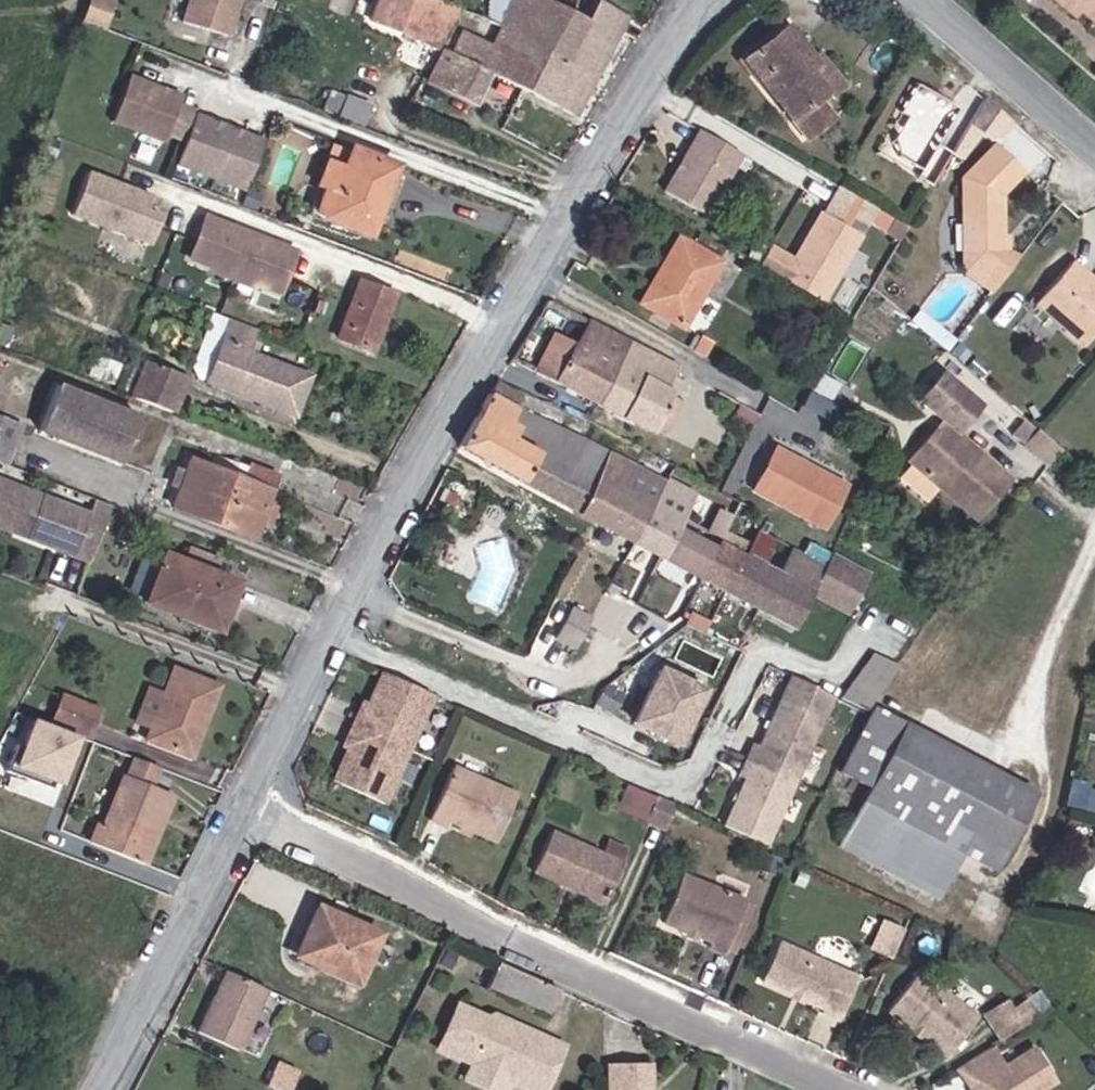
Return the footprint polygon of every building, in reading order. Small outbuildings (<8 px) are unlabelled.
[(82,19),(97,25),(105,0),(88,0),(82,19)] [(185,19),(230,33),(241,0),(191,0),(185,19)] [(459,8),(435,0),(382,0),(375,22),(406,28),(446,42),(459,8)] [(486,20),(471,13),(432,79),(480,107),(497,76),(572,116),(628,16),(602,0),(594,0),(584,18),(562,59),(486,20)] [(486,20),(562,59),(584,18),(546,0),(487,0),(486,20)] [(1086,0),(1073,0),(1094,19),(1094,8),(1086,0)] [(805,138),(833,114),(820,95),(823,91),(829,98),(844,86),(818,55),(812,60),(786,27),(743,62),(789,120),(791,119),(805,138)] [(267,140),(197,112),(198,110),(182,103),(184,97),(132,76),(113,122),(166,143),(172,130),(188,137),(178,161),(247,188),(267,140)] [(956,110),(914,85),(898,113),(904,118),(891,140),(896,159),(919,172),(915,179),(929,187),(943,164),(944,151),(936,145),(956,110)] [(343,97),(336,117),(349,122),(361,128),(370,107),(343,97)] [(1007,120),(982,98),(967,123),(983,138),(993,135),(1007,120)] [(737,155),(697,131),(679,162),(681,166),(679,170),(676,173),(672,173),(660,192),(701,216),(737,155)] [(999,192),(1022,172),(994,143),(959,177),(960,251),(962,273),(990,290),(1015,262),(1001,250),(999,192)] [(367,236),(392,172),(350,155),(347,161),(329,154),(316,190),(323,193),(315,216),(367,236)] [(168,208),(152,202),(156,189),(91,166),(74,213),(155,242),(168,208)] [(784,280),(823,303),(875,212),(835,190),(793,264),(766,249),(757,265),(784,280)] [(195,260),(217,222),(205,217),(190,258),(195,260)] [(905,228),(892,221),(884,234),(898,241),(905,228)] [(295,252),(217,222),(195,260),(278,294),(295,252)] [(679,237),(660,268),(667,272),(646,308),(681,327),(719,261),(679,237)] [(1093,286),(1082,276),(1084,272),(1071,260),(1034,304),(1083,346),(1094,332),(1094,287),(1093,286)] [(667,272),(660,268),(639,304),(646,308),(667,272)] [(372,355),(394,300),(360,286),(337,340),(372,355)] [(678,365),(547,299),(510,361),(650,431),(642,445),(655,451),(670,421),(692,378),(676,370),(678,365)] [(11,306),(0,303),(0,340),(11,306)] [(196,386),(204,389),(231,321),(215,315),(191,375),(196,386)] [(257,331),(231,321),(204,389),(291,422),(305,385),(245,361),(257,331)] [(690,349),(699,355),(707,340),(699,335),(690,349)] [(185,380),(145,364),(132,395),(172,412),(185,380)] [(979,405),(941,373),(917,401),(941,424),(910,462),(976,519),(1008,480),(955,435),(979,405)] [(87,448),(112,405),(56,382),(37,428),(87,448)] [(495,382),(458,445),(521,481),(724,590),(743,554),(719,540),(731,519),(645,472),(568,432),(511,407),(517,395),(495,382)] [(796,383),(787,399),(795,403),(804,388),(796,383)] [(135,415),(112,405),(87,448),(117,460),(135,415)] [(1022,419),(1011,439),(1055,460),(1065,440),(1022,419)] [(670,421),(655,451),(660,453),(668,436),(673,438),(678,427),(670,421)] [(0,427),(0,464),(7,467),(22,430),(2,422),(0,427)] [(818,530),(841,490),(774,452),(752,492),(818,530)] [(180,489),(173,508),(253,541),(260,521),(268,524),(273,511),(265,507),(276,479),(248,468),(243,480),(190,461),(185,475),(177,472),(172,486),(180,489)] [(43,546),(58,505),(0,484),(0,522),(31,533),(28,541),(43,546)] [(454,508),(460,496),(443,487),(437,499),(454,508)] [(58,505),(43,546),(75,559),(89,525),(91,518),(58,505)] [(426,535),(430,527),(421,521),(417,530),(426,535)] [(28,541),(31,533),(0,522),(0,530),(28,541)] [(89,525),(75,559),(92,565),(104,531),(89,525)] [(755,532),(775,544),(777,538),(757,528),(755,532)] [(824,564),(777,538),(775,544),(821,570),(824,564)] [(416,550),(420,542),(414,539),(410,546),(416,550)] [(809,591),(821,570),(775,544),(763,565),(809,591)] [(821,570),(809,591),(838,608),(846,595),(853,598),(867,573),(830,553),(824,564),(821,570)] [(743,554),(724,590),(793,628),(809,591),(763,565),(743,554)] [(197,631),(216,585),(145,559),(126,605),(197,631)] [(620,630),(633,601),(617,594),(604,622),(620,630)] [(845,612),(853,598),(846,595),(838,608),(845,612)] [(570,609),(554,640),(572,650),(589,619),(570,609)] [(869,707),(898,667),(873,655),(840,701),(865,713),(869,707)] [(673,744),(701,688),(658,667),(630,723),(673,744)] [(153,738),(185,752),(198,721),(207,725),(222,691),(182,672),(170,698),(156,730),(153,738)] [(433,696),(379,672),(366,703),(374,707),(354,752),(344,748),(331,780),(383,802),(433,696)] [(753,744),(737,776),(743,779),(722,826),(764,844),(831,697),(791,677),(758,747),(753,744)] [(38,719),(19,765),(72,787),(104,709),(62,692),(49,723),(38,719)] [(156,730),(170,698),(157,693),(143,724),(156,730)] [(374,707),(366,703),(362,701),(342,746),(344,748),(354,752),(374,707)] [(1033,793),(873,709),(840,771),(868,786),(838,845),(935,896),(959,851),(993,868),(1033,793)] [(198,721),(185,752),(194,756),(207,725),(198,721)] [(155,791),(163,771),(141,761),(132,784),(126,781),(107,825),(99,821),(90,841),(142,863),(157,828),(146,822),(158,793),(155,791)] [(495,841),(516,794),(452,766),(429,818),(444,826),(448,819),(495,841)] [(644,821),(655,794),(627,782),(616,808),(644,821)] [(170,799),(158,793),(146,822),(157,828),(170,799)] [(644,821),(663,829),(675,804),(655,794),(644,821)] [(568,878),(606,895),(622,862),(551,831),(533,871),(565,885),(568,878)] [(663,921),(686,931),(697,936),(710,941),(708,947),(725,953),(745,900),(681,875),(663,921)] [(603,902),(606,895),(568,878),(565,885),(603,902)] [(356,985),(379,932),(316,904),(292,956),(356,985)] [(877,949),(892,956),(903,932),(887,925),(877,949)] [(697,936),(686,931),(683,937),(694,942),(697,936)] [(836,1018),(853,977),(780,943),(763,981),(824,1009),(823,1012),(836,1018)] [(947,1054),(976,1017),(917,971),(888,1008),(947,1054)] [(240,1051),(267,990),(226,972),(199,1032),(240,1051)] [(983,1013),(1000,1041),(1022,1027),(1011,1008),(1006,999),(983,1013)] [(1011,1008),(1022,1027),(1036,1018),(1025,999),(1011,1008)] [(458,1005),(438,1050),(441,1050),(461,1007),(458,1005)] [(441,1050),(444,1051),(529,1089),(544,1089),(564,1047),(495,1015),(486,1018),(461,1007),(441,1050)] [(978,1082),(1005,1065),(992,1046),(955,1068),(978,1082)] [(1053,1081),(1032,1048),(1005,1065),(978,1082),(978,1089),(1040,1089),(1053,1081)] [(509,1081),(470,1063),(463,1078),(490,1089),(505,1089),(509,1081)] [(649,1064),(608,1064),(608,1089),(650,1089),(649,1064)]
